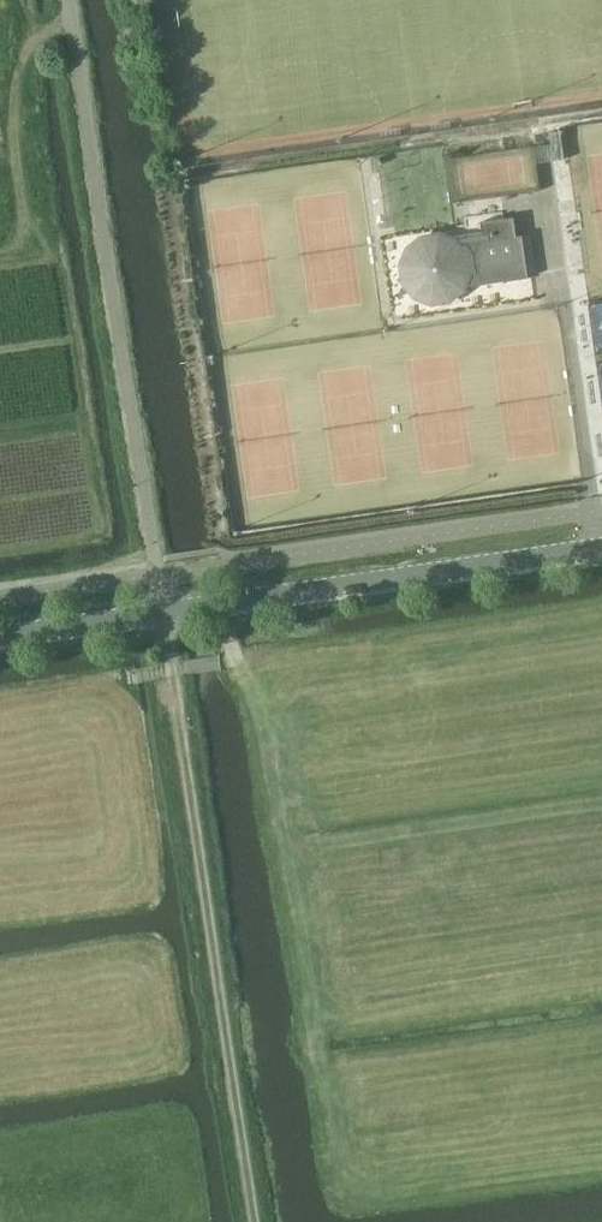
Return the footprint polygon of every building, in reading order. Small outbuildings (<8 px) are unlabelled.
[(560,130),(548,132),(552,161),(563,159),(560,130)] [(482,230),(455,234),(423,239),(411,249),(404,264),(407,280),(417,293),(432,299),(448,297),(461,287),(529,277),(522,234),(517,235),(514,216),(481,221),(482,230)]
